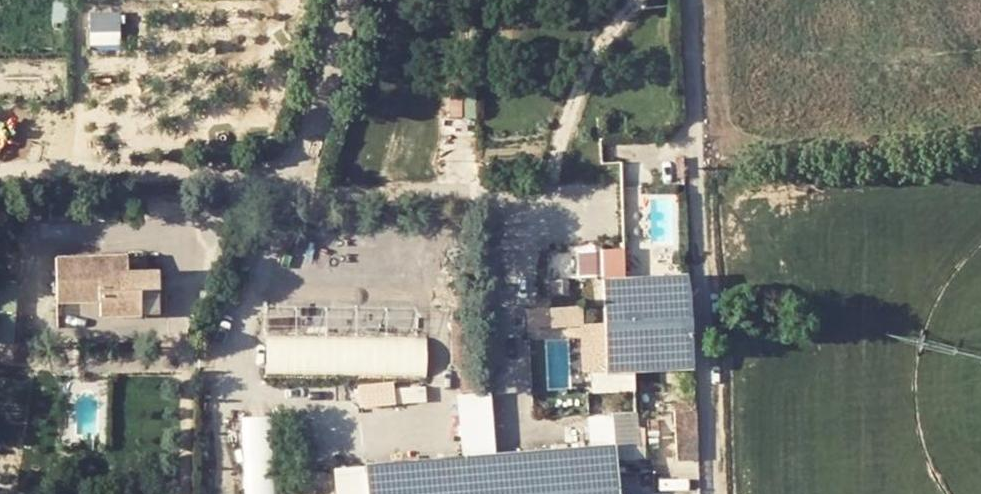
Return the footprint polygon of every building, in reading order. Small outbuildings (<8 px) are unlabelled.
[(94,11),(96,46),(126,44),(124,10),(94,11)] [(631,273),(631,250),(553,250),(553,277),(569,277),(569,274),(631,273)] [(115,270),(114,256),(56,257),(56,300),(100,300),(99,290),(120,290),(120,314),(157,313),(157,269),(127,269),(115,270)] [(127,269),(127,256),(114,256),(115,270),(127,269)] [(602,280),(608,368),(693,364),(689,276),(602,280)] [(120,290),(99,290),(100,300),(100,314),(120,314),(120,290)] [(529,344),(553,343),(553,326),(592,326),(592,304),(528,305),(529,344)] [(274,373),(433,373),(433,338),(274,339),(274,373)] [(402,380),(363,383),(365,406),(404,403),(402,380)] [(614,444),(497,454),(492,393),(457,396),(462,457),(333,467),(335,493),(618,493),(614,444)] [(684,436),(701,436),(701,403),(684,403),(684,436)] [(280,415),(247,416),(250,493),(284,493),(280,415)] [(684,454),(701,454),(701,436),(684,436),(684,454)] [(622,443),(622,453),(646,453),(645,441),(622,443)]
